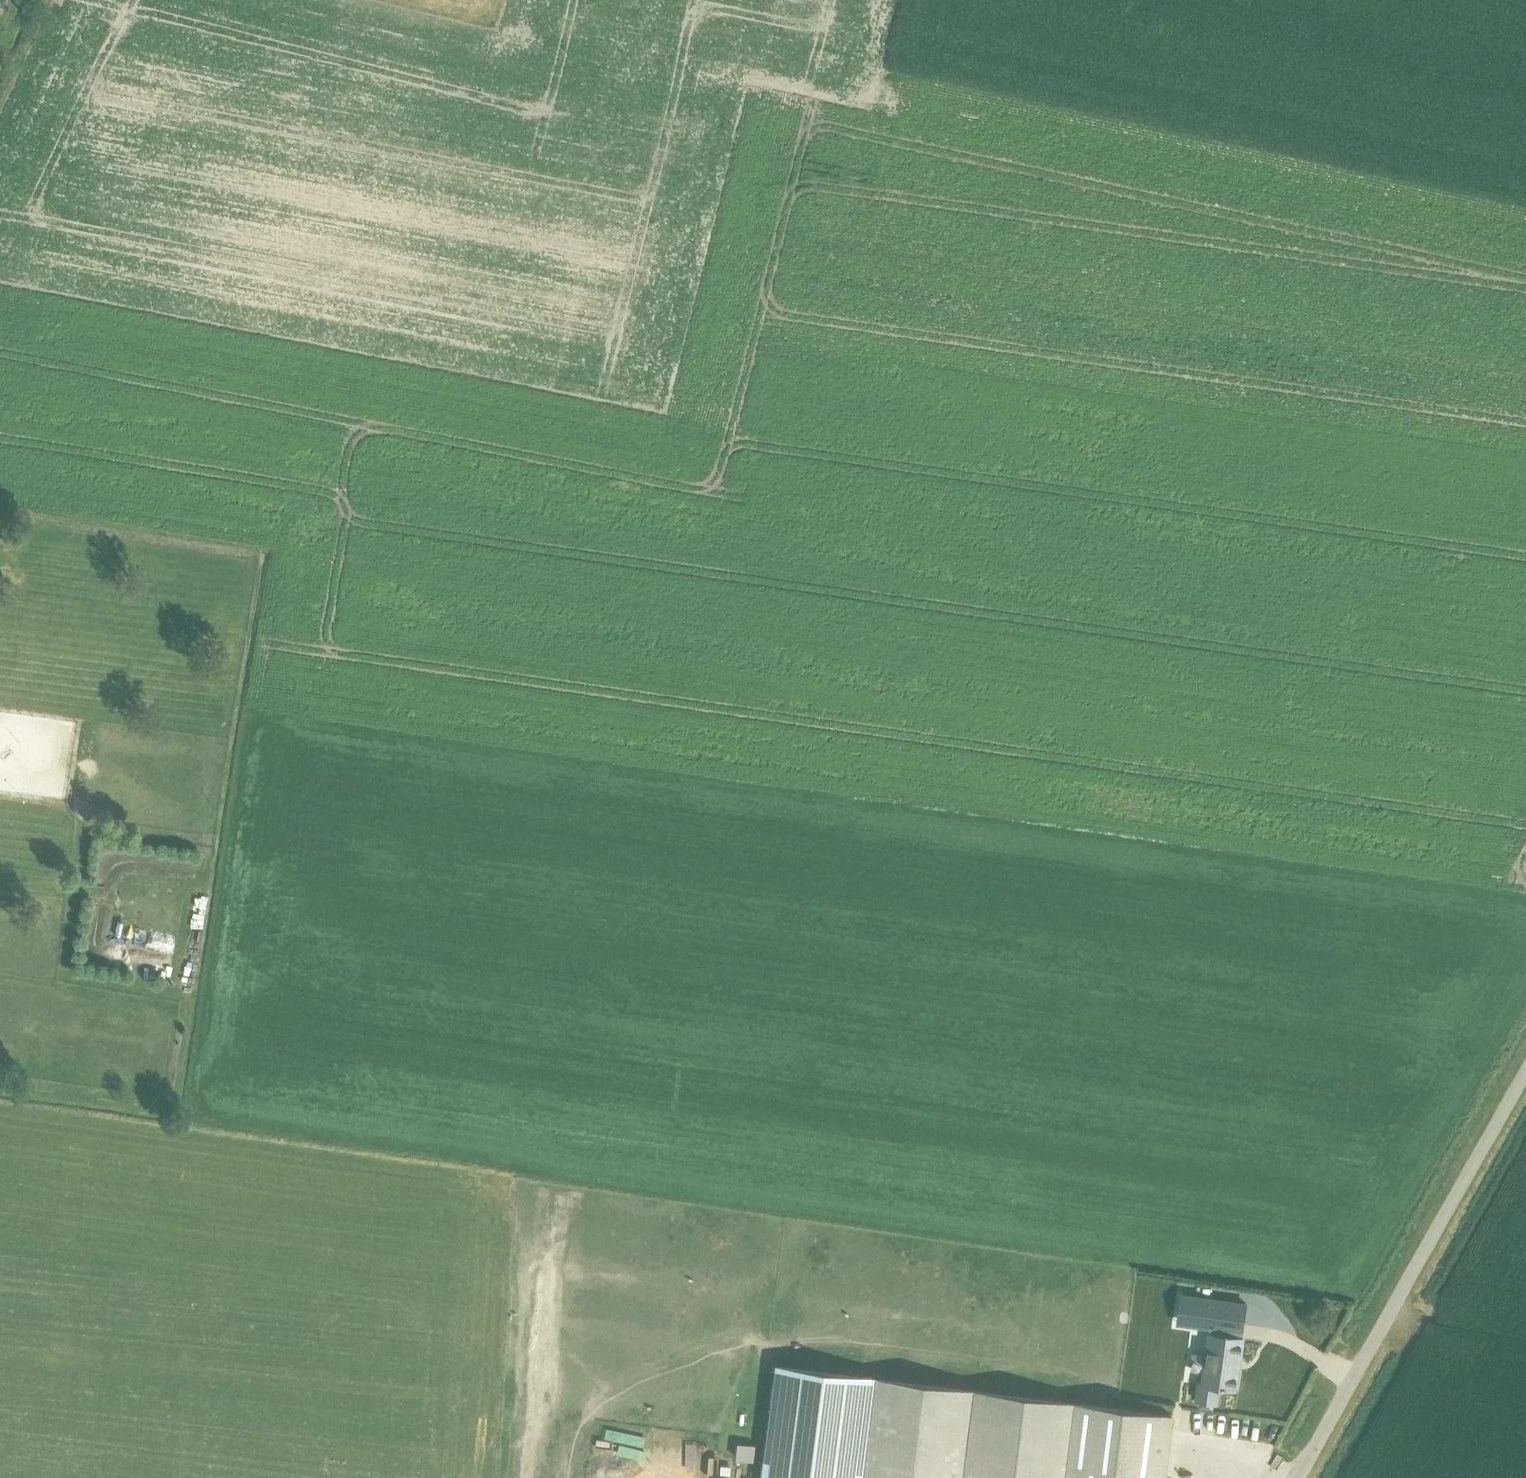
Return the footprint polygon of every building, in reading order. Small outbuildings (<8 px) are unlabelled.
[(1197,1297),(1193,1325),(1210,1327),(1209,1334),(1208,1334),(1202,1381),(1198,1380),(1195,1399),(1199,1399),(1199,1404),(1213,1406),(1214,1401),(1218,1402),(1221,1385),(1237,1387),(1244,1338),(1241,1338),(1246,1303),(1197,1297)] [(762,1477),(1165,1477),(1173,1417),(776,1367),(762,1477)]
